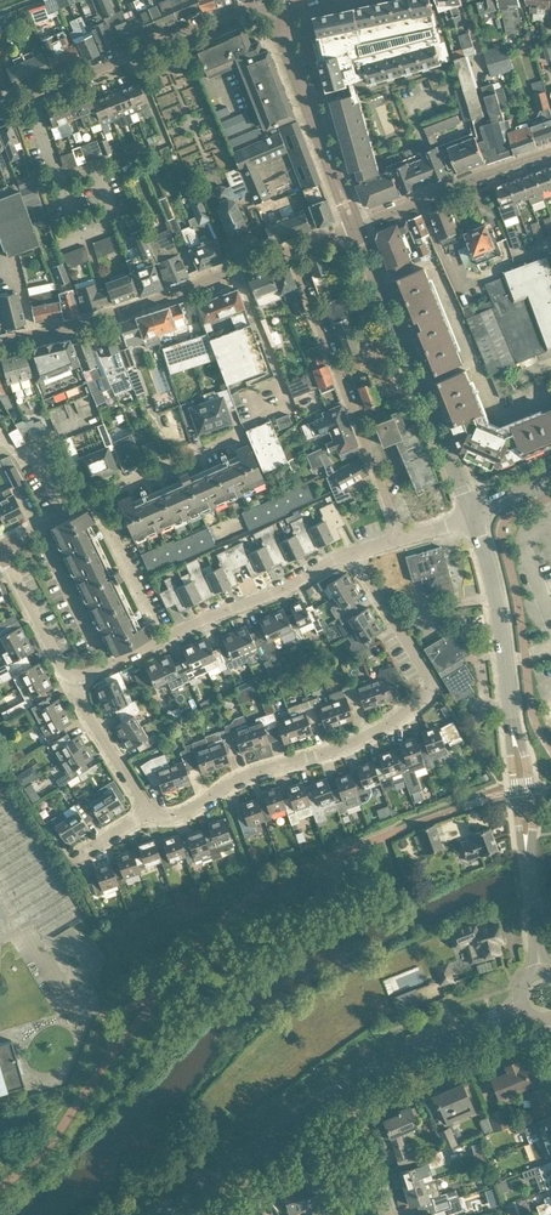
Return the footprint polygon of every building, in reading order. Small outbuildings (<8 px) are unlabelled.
[(31,13),(47,8),(44,0),(42,0),(28,5),(31,13)] [(56,0),(44,0),(47,8),(49,13),(55,11),(60,9),(58,4),(56,0)] [(60,9),(70,5),(68,0),(56,0),(58,4),(60,9)] [(104,0),(92,0),(98,14),(93,17),(88,5),(82,7),(87,19),(101,53),(112,49),(123,44),(104,0)] [(123,14),(121,10),(115,13),(109,0),(104,0),(123,44),(134,39),(123,14)] [(133,1),(136,9),(137,11),(142,22),(147,33),(156,30),(149,14),(144,0),(135,0),(133,1)] [(156,0),(155,0),(152,1),(152,0),(144,0),(149,14),(156,30),(167,25),(156,0)] [(167,25),(177,21),(168,0),(163,0),(162,0),(156,0),(167,25)] [(177,21),(185,17),(178,0),(168,0),(177,21)] [(185,17),(194,13),(188,0),(178,0),(185,17)] [(194,13),(200,11),(197,1),(197,0),(188,0),(194,13)] [(200,11),(201,12),(217,7),(215,0),(197,0),(197,1),(200,11)] [(316,17),(320,36),(321,36),(326,58),(320,60),(328,90),(347,84),(347,82),(368,76),(370,83),(441,63),(435,43),(441,41),(436,25),(431,0),(394,0),(316,17)] [(440,11),(445,10),(446,12),(451,28),(458,26),(449,0),(436,0),(440,11)] [(458,26),(463,24),(459,8),(457,5),(462,4),(461,0),(449,0),(458,26)] [(482,0),(478,1),(483,20),(493,18),(496,27),(501,26),(494,0),(482,0)] [(500,10),(502,10),(506,34),(515,32),(513,23),(510,9),(509,0),(498,0),(500,10)] [(510,9),(513,23),(515,32),(522,31),(517,7),(520,7),(519,0),(509,0),(510,9)] [(527,4),(530,5),(530,13),(533,13),(533,18),(534,18),(533,20),(537,21),(539,0),(526,0),(527,4)] [(550,28),(550,0),(539,0),(537,21),(545,21),(545,27),(550,28)] [(132,1),(127,3),(131,10),(136,8),(132,1)] [(27,5),(18,8),(21,16),(30,13),(27,5)] [(142,22),(137,11),(136,9),(123,14),(134,39),(147,33),(142,22)] [(81,17),(76,19),(92,57),(101,53),(87,19),(86,19),(88,24),(85,26),(81,17)] [(70,32),(74,42),(82,62),(92,57),(76,19),(70,22),(74,30),(70,32)] [(222,36),(195,47),(207,74),(240,61),(266,128),(294,117),(268,49),(263,51),(258,41),(250,44),(243,26),(221,35),(222,36)] [(63,31),(57,34),(70,66),(81,62),(73,43),(68,45),(63,31)] [(463,48),(473,45),(469,32),(459,35),(463,48)] [(43,39),(40,41),(54,73),(70,66),(57,34),(50,37),(48,35),(44,37),(43,39)] [(519,45),(522,53),(533,49),(531,41),(525,43),(519,45)] [(492,77),(498,75),(503,73),(514,69),(506,44),(483,51),(492,77)] [(543,47),(547,61),(550,60),(550,45),(543,47)] [(32,51),(23,55),(25,60),(21,62),(29,81),(51,72),(43,53),(34,56),(32,51)] [(476,52),(455,59),(463,87),(465,92),(467,98),(469,105),(471,112),(473,119),(476,131),(478,142),(487,163),(535,146),(529,127),(529,125),(515,130),(512,119),(506,121),(502,108),(496,90),(494,83),(483,86),(490,112),(485,114),(467,56),(476,53),(476,52)] [(7,68),(14,84),(15,87),(29,81),(21,62),(25,60),(23,55),(13,59),(15,65),(7,68)] [(133,85),(127,88),(137,112),(142,110),(145,118),(151,115),(138,80),(132,82),(133,85)] [(507,87),(510,96),(521,93),(518,84),(507,87)] [(535,94),(540,110),(545,109),(549,121),(529,127),(535,146),(550,141),(550,111),(544,85),(534,88),(535,94)] [(120,87),(114,89),(128,125),(134,122),(131,114),(137,112),(127,88),(121,90),(120,87)] [(496,90),(502,108),(509,106),(504,88),(496,90)] [(87,89),(77,94),(90,127),(91,126),(94,133),(103,129),(100,123),(91,98),(87,89)] [(110,94),(104,97),(113,121),(119,119),(123,127),(128,125),(114,89),(109,91),(110,94)] [(77,94),(66,98),(74,118),(80,115),(85,129),(90,127),(77,94)] [(355,94),(331,100),(351,171),(356,170),(361,184),(357,185),(364,204),(370,207),(401,195),(400,194),(392,172),(378,177),(355,94)] [(96,96),(91,98),(100,123),(103,129),(105,134),(111,132),(107,123),(113,121),(104,97),(98,99),(96,96)] [(66,98),(55,103),(67,136),(73,134),(67,120),(74,118),(66,98)] [(461,107),(469,105),(467,98),(459,100),(461,107)] [(55,103),(46,107),(53,127),(57,125),(62,138),(67,136),(55,103)] [(471,112),(469,105),(461,107),(463,114),(471,112)] [(473,119),(471,112),(463,114),(465,121),(473,119)] [(458,115),(450,118),(452,126),(461,122),(458,115)] [(444,129),(452,126),(450,118),(441,122),(444,129)] [(302,136),(296,120),(278,127),(279,132),(284,143),(286,142),(284,136),(289,134),(291,140),(302,136)] [(441,122),(433,125),(436,132),(444,129),(441,122)] [(0,127),(0,132),(3,139),(11,160),(19,157),(13,142),(17,141),(10,123),(0,127)] [(436,132),(433,125),(425,128),(427,135),(435,132),(436,132)] [(487,163),(478,142),(476,131),(414,155),(407,158),(389,165),(392,172),(400,194),(402,193),(402,194),(418,188),(418,187),(433,181),(434,182),(450,176),(449,175),(458,171),(458,172),(486,161),(486,163),(487,163)] [(279,132),(233,151),(250,192),(255,204),(269,198),(265,187),(255,164),(287,151),(284,143),(279,132)] [(431,144),(438,141),(435,132),(427,135),(431,144)] [(150,147),(159,140),(161,139),(159,133),(146,138),(150,147)] [(308,152),(302,136),(291,140),(293,147),(289,149),(286,142),(284,143),(287,151),(290,159),(308,152)] [(95,141),(88,144),(93,159),(104,155),(99,143),(98,140),(96,140),(95,141)] [(107,140),(99,143),(104,155),(112,152),(107,141),(107,140)] [(88,144),(80,147),(86,162),(93,159),(88,144)] [(145,145),(137,148),(139,153),(147,150),(145,145)] [(72,150),(73,152),(78,165),(86,162),(80,147),(72,150)] [(159,149),(163,159),(168,157),(164,147),(159,149)] [(137,148),(125,152),(128,158),(139,153),(137,148)] [(412,149),(405,151),(407,158),(414,155),(412,149)] [(220,202),(217,209),(230,238),(236,235),(238,239),(243,237),(241,233),(247,230),(234,199),(236,198),(237,200),(244,197),(243,195),(250,192),(233,151),(232,152),(239,167),(226,173),(232,185),(226,188),(225,187),(220,186),(217,188),(213,192),(216,198),(220,202)] [(72,152),(60,156),(63,165),(69,169),(78,165),(73,152),(72,152)] [(125,152),(113,156),(117,166),(129,161),(128,158),(125,152)] [(149,156),(157,175),(168,170),(160,152),(149,156)] [(315,167),(308,152),(290,159),(296,174),(299,173),(296,166),(301,164),(304,172),(315,167)] [(320,182),(315,167),(304,172),(306,178),(301,179),(299,173),(296,174),(302,189),(321,183),(320,182)] [(535,173),(542,193),(550,189),(550,176),(548,168),(535,173)] [(535,173),(522,177),(529,197),(529,198),(532,204),(545,199),(542,193),(535,173)] [(522,177),(509,182),(517,202),(529,198),(529,197),(522,177)] [(509,182),(496,187),(502,204),(498,205),(504,220),(521,214),(516,202),(517,202),(509,182)] [(20,189),(26,208),(37,204),(38,206),(37,206),(41,218),(46,216),(34,183),(19,188),(20,189)] [(321,183),(302,189),(305,195),(317,227),(335,220),(326,198),(321,183)] [(4,251),(5,250),(8,257),(40,245),(26,208),(20,189),(0,197),(1,197),(0,197),(0,240),(4,251)] [(168,220),(175,217),(166,196),(158,199),(168,220)] [(222,246),(215,228),(200,196),(189,201),(196,216),(188,219),(191,226),(192,228),(194,227),(211,265),(224,260),(218,245),(220,244),(221,246),(222,246)] [(291,205),(284,207),(288,216),(292,226),(296,225),(300,234),(311,229),(304,210),(294,213),(291,205)] [(460,232),(449,205),(430,212),(441,240),(442,239),(444,246),(461,239),(458,233),(460,232)] [(276,217),(273,218),(274,220),(277,229),(281,228),(282,230),(284,229),(288,238),(300,234),(296,225),(292,226),(288,216),(284,207),(278,210),(281,219),(278,220),(277,220),(276,217)] [(264,225),(272,245),(288,238),(284,229),(282,230),(281,228),(277,229),(274,220),(273,218),(276,217),(274,212),(268,215),(271,222),(264,225)] [(407,220),(406,221),(410,230),(420,254),(421,256),(429,253),(425,243),(422,237),(430,234),(426,226),(422,215),(410,219),(412,225),(409,226),(407,220)] [(140,255),(136,256),(142,274),(146,273),(146,275),(156,272),(153,264),(157,263),(148,241),(139,221),(127,226),(140,255)] [(378,232),(377,238),(389,268),(390,268),(391,272),(414,263),(410,252),(412,252),(405,233),(410,230),(406,221),(407,222),(398,225),(398,224),(378,232)] [(531,224),(533,229),(537,240),(544,238),(538,222),(531,224)] [(486,225),(466,233),(470,244),(478,264),(500,254),(500,255),(501,255),(501,254),(502,253),(493,231),(490,233),(486,225)] [(191,226),(181,230),(198,270),(211,265),(194,227),(192,228),(191,226)] [(508,232),(515,249),(522,246),(516,229),(508,232)] [(148,241),(157,263),(167,286),(189,277),(169,232),(148,241)] [(113,251),(121,248),(116,234),(108,237),(113,251)] [(105,254),(113,251),(108,237),(100,240),(105,254)] [(105,254),(100,240),(93,243),(97,257),(105,254)] [(77,248),(82,262),(89,260),(85,246),(77,248)] [(70,251),(75,265),(82,262),(77,248),(70,251)] [(63,254),(68,267),(75,265),(70,251),(63,254)] [(492,300),(474,308),(477,314),(467,318),(490,374),(548,350),(550,349),(550,258),(549,253),(502,270),(505,276),(485,284),(492,300)] [(328,269),(322,254),(306,260),(311,275),(328,269)] [(126,260),(131,273),(138,294),(139,296),(162,287),(156,272),(146,275),(146,273),(142,274),(136,256),(126,260)] [(62,263),(52,267),(58,285),(70,280),(62,263)] [(270,273),(278,294),(286,291),(287,294),(287,295),(290,301),(295,316),(305,312),(297,290),(288,267),(286,267),(271,273),(270,273)] [(424,268),(394,280),(432,375),(463,363),(424,268)] [(279,297),(278,294),(269,270),(247,278),(258,306),(280,297),(279,297)] [(105,283),(106,286),(111,299),(113,303),(124,299),(130,297),(138,294),(131,273),(125,275),(124,273),(110,278),(111,280),(105,283)] [(40,291),(55,288),(54,282),(39,285),(40,291)] [(96,282),(76,288),(83,312),(103,306),(102,302),(106,301),(111,299),(106,286),(102,287),(98,289),(96,282)] [(65,320),(58,292),(57,289),(29,295),(32,310),(34,322),(63,316),(64,320),(65,320)] [(81,316),(73,289),(58,292),(65,320),(81,316)] [(196,304),(207,333),(217,358),(226,383),(240,378),(267,368),(237,289),(196,304)] [(0,296),(0,308),(1,312),(6,331),(26,327),(26,326),(25,326),(21,308),(19,309),(18,304),(21,304),(20,299),(16,300),(15,295),(12,296),(11,293),(8,294),(8,291),(0,293),(1,296),(0,296)] [(341,297),(322,305),(339,347),(349,343),(338,316),(347,313),(341,297)] [(179,303),(149,313),(156,333),(172,328),(174,332),(187,328),(179,303)] [(119,323),(119,324),(122,333),(121,334),(122,337),(123,337),(126,346),(132,344),(133,347),(144,343),(146,347),(160,342),(156,333),(149,313),(119,323)] [(275,345),(264,318),(260,319),(271,347),(275,345)] [(113,330),(90,338),(90,339),(102,362),(106,375),(115,395),(133,388),(129,376),(120,350),(113,330)] [(162,348),(170,373),(217,358),(207,333),(162,348)] [(74,343),(72,343),(77,354),(93,395),(98,393),(93,380),(106,375),(102,362),(90,339),(87,339),(83,340),(82,337),(76,339),(74,343)] [(77,354),(72,343),(70,338),(54,342),(41,345),(41,346),(25,349),(33,373),(32,373),(40,394),(42,399),(48,412),(93,395),(77,354)] [(318,345),(306,350),(305,350),(303,351),(307,361),(321,355),(318,345)] [(0,356),(8,385),(10,384),(18,404),(40,394),(32,373),(33,373),(25,349),(24,349),(0,356)] [(321,355),(307,361),(312,373),(319,388),(321,393),(323,392),(335,387),(326,364),(322,355),(321,355)] [(491,375),(494,382),(509,376),(506,369),(491,375)] [(468,463),(475,460),(484,464),(487,471),(494,468),(495,464),(500,466),(550,445),(550,410),(512,426),(514,431),(508,433),(480,422),(478,415),(483,413),(466,370),(435,382),(462,450),(467,452),(465,456),(468,463)] [(312,373),(303,376),(286,383),(292,397),(310,391),(319,388),(312,373)] [(512,383),(509,376),(494,382),(497,390),(512,383)] [(4,409),(12,405),(7,395),(6,395),(0,380),(0,400),(4,409)] [(356,386),(365,408),(379,402),(370,380),(356,386)] [(515,391),(512,383),(497,390),(501,397),(515,391)] [(226,408),(234,406),(228,389),(215,394),(214,391),(204,394),(206,400),(215,429),(224,426),(224,424),(231,421),(226,408)] [(323,401),(325,407),(331,405),(329,399),(323,401)] [(215,429),(206,400),(194,404),(193,400),(180,405),(186,422),(194,419),(199,432),(206,430),(206,432),(215,429)] [(300,425),(303,432),(311,428),(345,415),(341,404),(322,411),(324,416),(300,425)] [(411,490),(436,481),(414,423),(398,429),(393,414),(372,421),(381,445),(392,440),(411,490)] [(50,415),(42,419),(48,431),(55,427),(50,415)] [(339,432),(351,428),(345,415),(311,428),(303,432),(306,439),(314,436),(314,437),(330,430),(332,435),(339,432)] [(33,439),(40,436),(34,422),(33,419),(26,422),(27,424),(31,435),(33,439)] [(34,422),(40,436),(47,433),(41,419),(34,422)] [(246,431),(264,472),(288,461),(276,435),(270,421),(246,431)] [(106,447),(94,452),(104,478),(111,475),(110,472),(117,470),(109,451),(114,449),(112,442),(105,423),(97,426),(106,447)] [(31,435),(27,424),(17,428),(23,439),(25,443),(33,439),(31,435)] [(9,433),(17,447),(25,443),(23,439),(17,428),(9,433)] [(338,451),(356,444),(357,444),(351,428),(339,432),(332,435),(333,439),(325,442),(326,445),(318,448),(306,454),(312,469),(323,464),(321,458),(319,453),(328,449),(328,450),(329,452),(337,449),(338,451)] [(144,461),(131,433),(112,442),(114,449),(123,471),(144,461)] [(104,478),(94,452),(80,458),(71,436),(63,439),(74,466),(80,464),(87,481),(94,479),(95,481),(104,478)] [(141,445),(142,447),(146,459),(159,454),(154,441),(141,445)] [(130,496),(118,501),(134,539),(264,482),(248,444),(236,449),(239,458),(190,480),(185,482),(134,504),(130,496)] [(356,444),(338,451),(341,459),(359,451),(356,444)] [(368,473),(360,457),(349,463),(335,472),(332,466),(326,451),(328,450),(328,449),(319,453),(321,458),(323,464),(326,470),(325,470),(328,476),(326,477),(337,502),(351,496),(348,491),(345,493),(343,488),(368,473)] [(9,456),(0,459),(6,470),(14,486),(23,482),(15,466),(9,456)] [(292,472),(300,468),(295,456),(288,461),(292,472)] [(187,471),(179,474),(181,479),(188,476),(189,476),(187,471)] [(9,488),(2,491),(5,498),(0,501),(0,515),(5,525),(24,516),(9,488)] [(275,507),(270,509),(267,510),(263,512),(260,514),(256,515),(252,517),(249,518),(245,520),(246,523),(250,521),(253,519),(257,518),(261,516),(264,515),(268,513),(272,511),(275,510),(279,508),(278,506),(282,504),(285,503),(289,501),(292,500),(296,498),(300,496),(303,495),(307,493),(311,492),(310,489),(306,490),(302,492),(299,494),(295,495),(291,497),(288,498),(284,500),(280,502),(277,503),(274,498),(272,499),(275,507)] [(323,521),(316,524),(326,545),(330,544),(328,541),(332,540),(335,541),(341,538),(337,528),(345,524),(333,502),(332,502),(329,496),(325,498),(328,504),(319,508),(322,515),(321,518),(323,521)] [(258,499),(251,502),(253,507),(256,506),(260,504),(258,499)] [(307,506),(301,508),(304,515),(307,516),(311,514),(307,506)] [(89,509),(52,527),(115,655),(151,637),(145,625),(137,629),(114,581),(117,579),(122,577),(119,569),(113,572),(114,574),(111,575),(87,525),(95,521),(89,509)] [(295,511),(292,512),(294,514),(296,519),(312,552),(318,549),(319,546),(322,544),(323,547),(326,545),(316,524),(310,527),(308,524),(305,523),(302,516),(299,509),(295,511)] [(294,535),(287,538),(297,559),(300,558),(299,556),(303,554),(306,555),(312,552),(296,519),(290,522),(293,529),(292,532),(294,535)] [(272,524),(264,528),(281,563),(282,566),(289,563),(290,560),(293,559),(294,561),(297,559),(287,538),(281,541),(279,538),(276,537),(273,531),(275,529),(272,524)] [(263,546),(257,549),(267,570),(270,569),(269,566),(272,565),(275,566),(281,563),(264,528),(253,533),(255,538),(261,536),(263,540),(262,543),(263,546)] [(183,550),(186,549),(190,547),(194,546),(197,544),(201,542),(205,541),(208,539),(212,538),(211,535),(207,537),(204,538),(200,540),(196,541),(193,543),(189,545),(185,546),(181,548),(177,541),(175,542),(177,547),(173,549),(170,550),(166,552),(162,553),(159,555),(155,557),(152,558),(148,560),(144,561),(145,564),(149,563),(153,561),(156,559),(160,558),(164,556),(167,555),(171,553),(175,551),(178,550),(179,552),(183,550)] [(242,541),(229,548),(239,567),(245,564),(252,577),(258,574),(260,571),(263,569),(264,572),(267,570),(257,549),(250,552),(249,549),(246,548),(242,541)] [(455,593),(442,546),(405,557),(412,581),(421,579),(425,594),(440,589),(442,597),(455,593)] [(220,567),(213,570),(224,591),(227,589),(226,587),(229,586),(232,587),(239,584),(232,570),(239,567),(229,548),(216,554),(220,561),(219,564),(220,567)] [(197,558),(191,561),(209,598),(215,595),(216,592),(220,590),(221,592),(224,591),(213,570),(207,573),(205,570),(203,569),(197,558)] [(191,581),(184,584),(195,605),(198,604),(197,601),(200,600),(203,601),(209,598),(191,561),(185,564),(190,575),(189,578),(191,581)] [(333,573),(317,583),(322,591),(329,586),(334,596),(354,584),(346,572),(336,579),(333,573)] [(168,588),(159,593),(166,608),(175,604),(180,612),(186,609),(187,606),(191,604),(192,607),(195,605),(184,584),(178,587),(176,584),(173,583),(170,576),(164,580),(168,588)] [(331,621),(332,621),(338,617),(354,608),(350,602),(361,596),(354,584),(334,596),(338,602),(331,606),(330,609),(336,618),(331,621)] [(289,605),(294,617),(298,626),(299,625),(311,620),(302,599),(289,605)] [(355,630),(375,619),(368,607),(357,613),(354,608),(338,617),(341,622),(348,634),(355,630)] [(283,608),(271,614),(280,634),(284,643),(296,637),(298,641),(305,637),(299,625),(298,626),(294,617),(288,619),(283,608)] [(0,622),(0,629),(7,626),(18,620),(15,614),(0,622)] [(263,645),(263,646),(268,656),(274,653),(274,646),(274,645),(273,637),(280,634),(271,614),(258,620),(264,632),(258,635),(263,645)] [(382,631),(375,619),(355,630),(355,631),(348,636),(352,643),(349,650),(353,656),(375,642),(372,637),(382,631)] [(312,623),(317,632),(318,634),(324,631),(323,629),(319,620),(312,623)] [(246,625),(234,631),(246,658),(258,653),(260,658),(263,659),(268,656),(263,646),(257,648),(246,625)] [(0,629),(0,652),(6,648),(27,638),(21,626),(10,632),(7,626),(0,629)] [(424,648),(424,649),(438,672),(458,660),(471,652),(457,628),(424,648)] [(226,648),(220,650),(229,669),(247,660),(246,658),(234,631),(221,637),(226,648)] [(207,637),(194,643),(207,671),(219,665),(222,670),(223,670),(225,676),(231,673),(229,669),(220,650),(214,653),(207,637)] [(27,638),(6,648),(0,652),(6,663),(9,670),(28,660),(26,655),(34,650),(27,638)] [(180,660),(181,663),(188,679),(207,671),(194,643),(182,648),(187,660),(181,663),(180,660)] [(369,648),(362,653),(365,659),(372,655),(369,648)] [(181,663),(175,666),(170,654),(157,660),(167,680),(179,675),(182,682),(188,679),(181,663)] [(9,670),(0,675),(0,683),(12,676),(19,688),(46,674),(40,662),(32,666),(28,660),(9,670)] [(150,678),(145,681),(148,687),(150,691),(149,691),(154,702),(159,699),(156,694),(157,693),(155,689),(154,686),(167,680),(157,660),(145,665),(150,678)] [(458,660),(438,672),(456,702),(474,691),(469,682),(474,679),(465,664),(462,666),(458,660)] [(378,679),(371,681),(379,704),(393,699),(388,687),(404,681),(394,666),(380,671),(377,675),(378,679)] [(139,668),(132,671),(141,690),(148,688),(148,687),(146,683),(144,679),(142,676),(139,668)] [(107,683),(96,688),(101,700),(122,691),(127,689),(120,671),(105,677),(107,683)] [(46,674),(19,688),(25,700),(1,712),(5,719),(28,707),(28,706),(45,698),(42,692),(53,687),(46,674)] [(370,678),(349,685),(354,699),(360,697),(364,709),(379,704),(371,681),(370,678)] [(342,689),(329,694),(339,724),(353,719),(347,702),(354,699),(349,685),(342,688),(342,689)] [(122,691),(101,700),(107,713),(118,708),(121,714),(126,711),(137,705),(135,700),(128,703),(123,692),(122,691)] [(243,691),(236,694),(239,704),(247,700),(243,691)] [(317,697),(308,701),(314,719),(321,717),(325,729),(339,724),(329,694),(328,694),(331,702),(323,705),(317,697)] [(28,706),(28,707),(38,725),(44,721),(65,710),(59,698),(48,704),(45,698),(28,706)] [(195,698),(190,703),(191,710),(199,706),(195,698)] [(209,698),(200,703),(202,707),(211,703),(209,698)] [(287,708),(290,717),(298,738),(312,733),(308,722),(314,719),(308,701),(287,708)] [(133,715),(140,711),(142,709),(140,704),(137,705),(126,711),(121,714),(124,720),(114,727),(121,738),(134,730),(141,726),(133,715)] [(169,709),(166,715),(174,719),(182,716),(178,707),(172,710),(169,709)] [(48,743),(67,733),(64,727),(72,723),(65,710),(44,721),(38,725),(44,736),(48,743)] [(273,713),(267,715),(271,728),(278,726),(284,744),(298,738),(290,717),(277,722),(273,713)] [(223,726),(225,730),(230,743),(237,741),(241,753),(255,748),(247,726),(243,715),(234,719),(230,723),(223,726)] [(255,723),(247,726),(255,748),(269,743),(265,731),(271,728),(267,715),(255,719),(255,723)] [(452,721),(443,726),(453,743),(462,739),(452,721)] [(134,730),(121,738),(129,750),(139,744),(143,750),(158,741),(154,734),(148,737),(141,726),(134,730)] [(425,743),(418,746),(426,768),(433,765),(431,759),(447,753),(445,748),(444,744),(448,742),(451,746),(452,745),(452,744),(453,743),(443,726),(440,728),(442,730),(439,731),(437,726),(421,732),(425,743)] [(219,732),(205,737),(216,768),(230,763),(224,746),(230,743),(225,730),(219,732)] [(78,735),(70,739),(67,733),(48,743),(46,745),(50,752),(52,751),(59,762),(85,746),(78,735)] [(205,738),(185,746),(191,763),(198,761),(202,773),(216,768),(205,737),(204,737),(205,738)] [(404,755),(397,758),(402,771),(401,771),(404,778),(404,780),(410,796),(413,795),(416,803),(423,801),(420,792),(422,792),(415,772),(426,768),(425,767),(418,746),(415,738),(400,743),(404,755)] [(86,770),(83,764),(93,758),(85,746),(59,762),(66,773),(56,780),(60,786),(78,775),(86,770)] [(183,761),(169,766),(177,788),(191,783),(185,766),(191,763),(185,746),(184,746),(186,750),(179,752),(183,761)] [(402,771),(397,758),(394,749),(378,755),(382,767),(375,769),(380,783),(382,791),(391,788),(393,784),(404,780),(404,778),(401,771),(402,771)] [(14,753),(7,756),(10,762),(17,759),(14,753)] [(177,788),(169,766),(165,754),(150,759),(141,765),(154,786),(160,784),(163,793),(177,788)] [(360,779),(354,781),(361,803),(364,802),(367,800),(370,796),(371,792),(370,789),(370,787),(380,783),(375,769),(372,761),(356,767),(360,779)] [(86,770),(78,775),(82,781),(100,769),(96,763),(86,770)] [(479,777),(483,783),(491,778),(487,772),(479,777)] [(339,791),(332,793),(334,799),(334,800),(337,810),(339,814),(346,811),(346,809),(361,803),(354,781),(351,773),(334,779),(339,791)] [(334,799),(332,793),(327,777),(311,783),(315,795),(308,797),(310,803),(310,804),(312,811),(313,812),(316,822),(325,819),(324,815),(337,810),(334,800),(334,799)] [(100,797),(113,816),(125,808),(119,798),(123,795),(114,781),(97,792),(100,797)] [(291,799),(284,802),(286,808),(285,808),(291,824),(299,822),(297,818),(313,812),(312,811),(310,804),(310,803),(308,797),(302,782),(286,788),(291,799)] [(29,797),(36,792),(31,786),(25,790),(29,797)] [(266,804),(260,806),(264,820),(272,817),(270,814),(285,808),(286,808),(284,802),(278,786),(262,792),(266,804)] [(85,797),(79,801),(91,820),(97,816),(89,804),(85,797)] [(100,797),(89,804),(97,816),(102,823),(113,816),(100,797)] [(245,816),(238,818),(244,836),(255,832),(254,828),(254,824),(264,820),(260,806),(257,798),(241,804),(245,816)] [(73,805),(62,812),(78,838),(90,830),(86,823),(91,820),(79,801),(73,804),(73,805)] [(50,818),(45,822),(48,828),(55,838),(61,835),(67,845),(78,838),(62,812),(51,819),(50,818)] [(212,836),(205,838),(212,860),(222,857),(220,851),(234,847),(224,818),(208,824),(212,836)] [(434,824),(418,830),(426,854),(442,848),(434,824)] [(461,842),(465,853),(467,859),(479,855),(479,856),(498,849),(490,828),(472,834),(474,837),(461,842)] [(186,837),(180,839),(183,850),(185,856),(188,864),(195,861),(196,863),(203,861),(203,863),(212,860),(205,838),(202,830),(186,836),(186,837)] [(166,852),(159,854),(161,861),(163,868),(171,888),(178,885),(181,880),(178,872),(173,869),(171,865),(177,864),(177,862),(177,859),(185,856),(183,850),(178,834),(162,840),(166,852)] [(142,856),(135,859),(140,872),(147,870),(146,866),(161,861),(159,854),(154,839),(138,845),(142,856)] [(408,844),(406,839),(398,842),(401,848),(406,846),(406,845),(408,844)] [(111,862),(110,863),(118,884),(125,882),(124,878),(140,872),(135,859),(132,851),(116,856),(120,868),(113,871),(111,862)] [(92,883),(96,894),(97,896),(104,893),(102,890),(118,884),(110,863),(95,868),(99,880),(92,883)] [(128,913),(131,922),(137,920),(134,911),(128,913)] [(101,915),(104,923),(111,920),(107,912),(101,915)] [(502,940),(497,925),(476,930),(473,923),(450,931),(457,951),(473,946),(477,961),(493,957),(492,954),(500,952),(498,941),(502,940)] [(450,967),(435,972),(439,984),(440,985),(453,982),(454,980),(450,967)] [(403,992),(410,1003),(424,995),(416,984),(403,992)] [(24,1085),(11,1040),(0,1043),(0,1092),(24,1085)] [(542,1087),(538,1088),(534,1080),(538,1079),(533,1068),(525,1072),(523,1066),(519,1067),(517,1061),(506,1066),(508,1072),(491,1079),(499,1098),(508,1094),(508,1095),(513,1093),(512,1092),(525,1086),(528,1092),(536,1114),(550,1109),(542,1087)] [(440,1108),(443,1114),(451,1111),(452,1111),(454,1111),(458,1120),(467,1116),(463,1106),(470,1103),(462,1084),(443,1092),(442,1091),(441,1091),(435,1093),(435,1094),(435,1096),(433,1097),(438,1109),(440,1108)] [(397,1155),(396,1156),(399,1165),(418,1159),(415,1150),(412,1142),(404,1145),(400,1133),(417,1125),(415,1118),(418,1117),(414,1107),(411,1108),(410,1105),(398,1110),(399,1112),(400,1115),(384,1120),(390,1137),(391,1137),(397,1155)] [(487,1113),(494,1131),(510,1126),(503,1107),(487,1113)] [(521,1120),(513,1123),(516,1133),(525,1130),(527,1136),(529,1142),(540,1139),(550,1135),(550,1117),(537,1122),(535,1115),(521,1120)] [(443,1142),(442,1142),(445,1149),(456,1144),(449,1128),(439,1132),(443,1142)] [(529,1142),(538,1165),(550,1161),(550,1158),(550,1154),(550,1153),(550,1135),(540,1139),(529,1142)] [(487,1158),(496,1155),(493,1146),(484,1150),(487,1158)] [(400,1173),(405,1189),(435,1179),(432,1179),(430,1173),(431,1173),(429,1168),(445,1162),(441,1150),(419,1159),(421,1166),(400,1173)] [(522,1172),(525,1179),(541,1174),(546,1188),(550,1187),(550,1161),(538,1165),(538,1166),(522,1172)] [(435,1179),(405,1189),(410,1205),(432,1198),(434,1205),(453,1199),(453,1198),(457,1197),(455,1190),(440,1195),(435,1179)] [(496,1182),(500,1193),(509,1190),(505,1179),(496,1182)] [(287,1201),(290,1211),(306,1206),(308,1214),(317,1214),(314,1205),(315,1205),(309,1184),(296,1188),(295,1185),(283,1189),(287,1201)] [(494,1188),(485,1191),(488,1199),(497,1196),(494,1188)] [(539,1214),(545,1214),(550,1213),(550,1194),(549,1195),(544,1197),(543,1203),(536,1206),(539,1214)] [(427,1214),(446,1214),(463,1210),(459,1197),(453,1199),(434,1205),(436,1212),(427,1214)] [(258,1207),(248,1214),(246,1212),(242,1214),(264,1214),(258,1207)]
